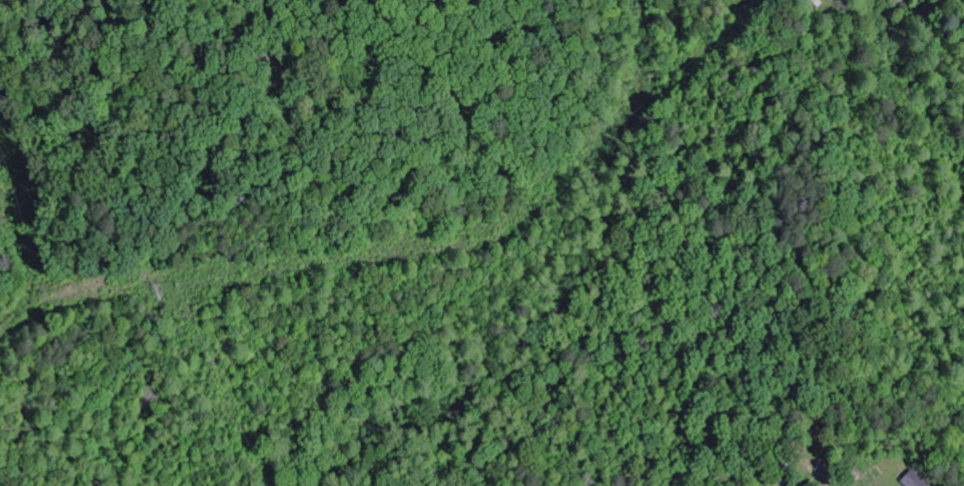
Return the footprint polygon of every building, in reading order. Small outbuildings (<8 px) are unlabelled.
[(909,485),(940,485),(916,469),(906,484),(909,485)]
